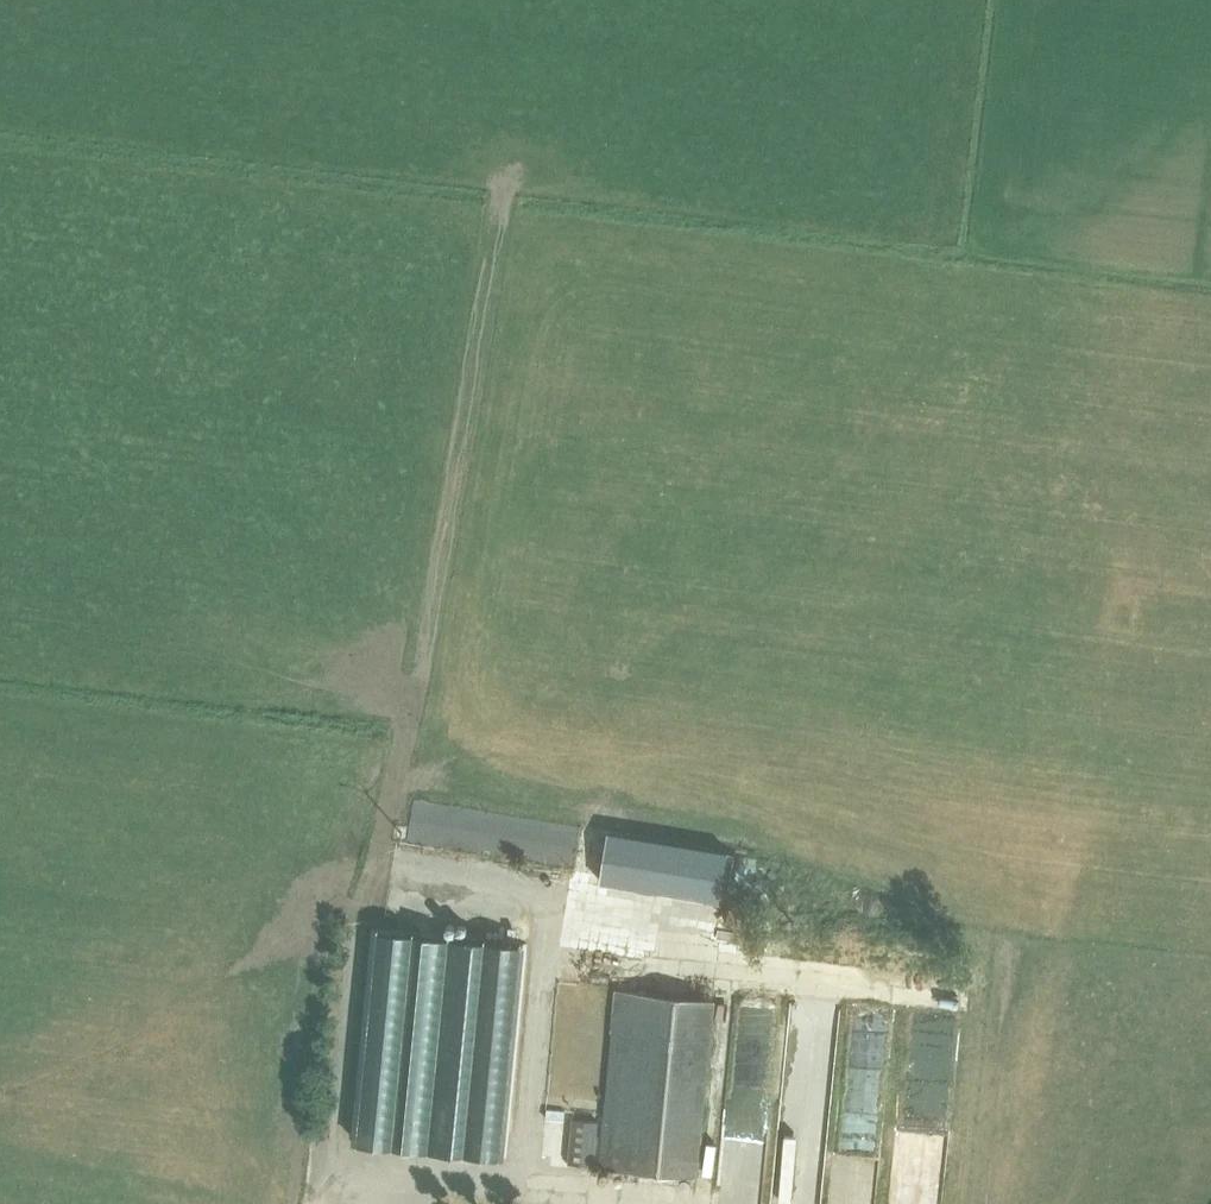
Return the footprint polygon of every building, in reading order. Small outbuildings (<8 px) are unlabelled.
[(401,833),(428,839),(431,825),(445,828),(449,810),(408,801),(401,833)] [(468,853),(563,858),(565,819),(470,815),(468,853)] [(608,832),(601,879),(723,898),(730,851),(608,832)] [(500,1156),(521,942),(378,928),(357,1142),(500,1156)] [(608,949),(641,950),(641,938),(609,936),(608,949)] [(884,977),(883,987),(911,991),(912,981),(884,977)] [(606,1115),(601,1164),(696,1175),(715,999),(618,989),(607,1102),(606,1115)] [(918,1044),(941,1044),(941,1020),(918,1020),(918,1044)] [(867,1146),(868,1059),(835,1059),(835,1146),(867,1146)] [(572,1117),(568,1162),(593,1165),(597,1119),(572,1117)]
